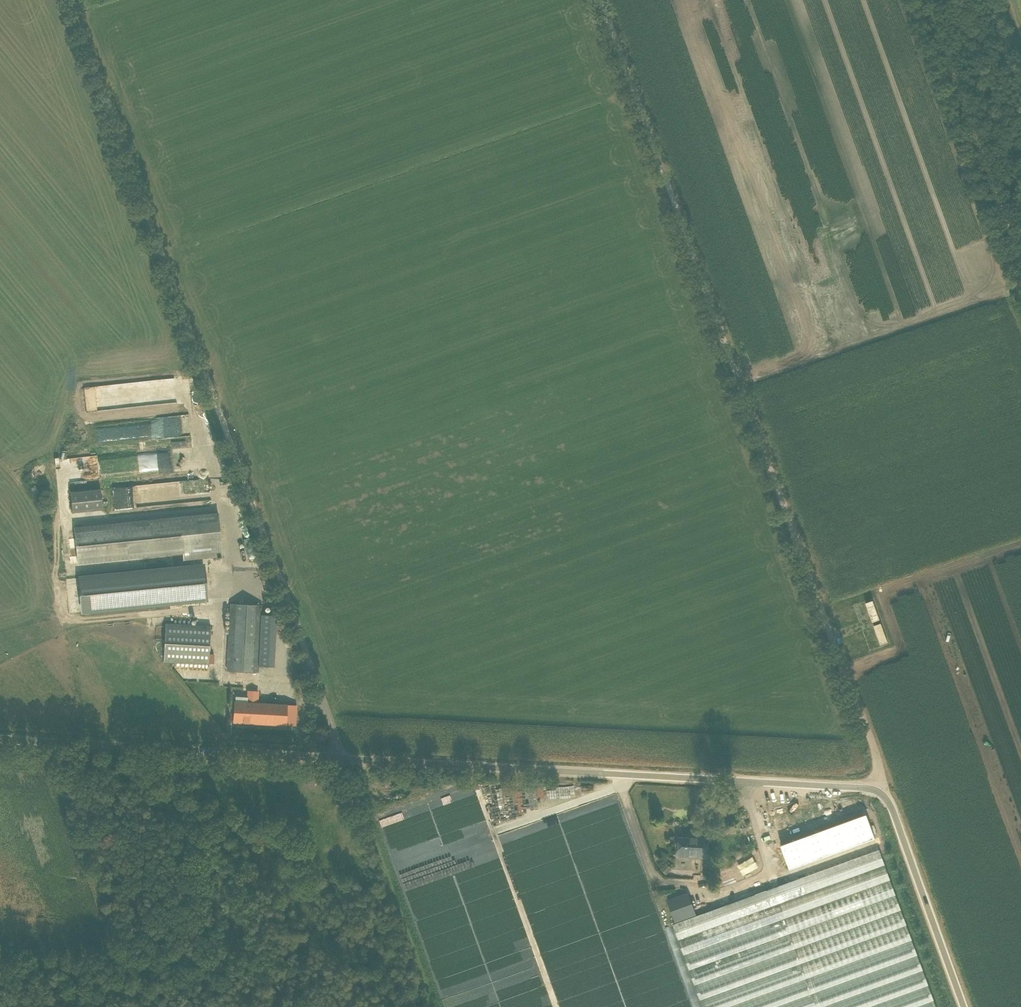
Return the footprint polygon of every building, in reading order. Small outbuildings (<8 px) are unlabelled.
[(104,508),(103,488),(71,490),(73,510),(104,508)] [(222,556),(218,512),(73,526),(77,563),(182,553),(183,560),(222,556)] [(203,565),(78,578),(81,612),(207,600),(203,565)] [(873,600),(866,603),(873,622),(880,619),(873,600)] [(227,671),(258,672),(261,605),(230,603),(227,671)] [(166,623),(164,661),(209,663),(211,625),(166,623)] [(888,642),(881,623),(874,626),(881,645),(888,642)] [(295,725),(296,706),(257,704),(258,692),(248,691),(247,703),(234,702),(233,722),(295,725)] [(875,838),(867,815),(781,846),(790,869),(875,838)] [(678,856),(688,856),(708,857),(709,837),(698,836),(698,839),(679,838),(678,856)] [(879,850),(673,924),(703,1006),(936,1006),(879,850)] [(693,908),(688,893),(668,900),(675,921),(689,916),(686,910),(693,908)]
